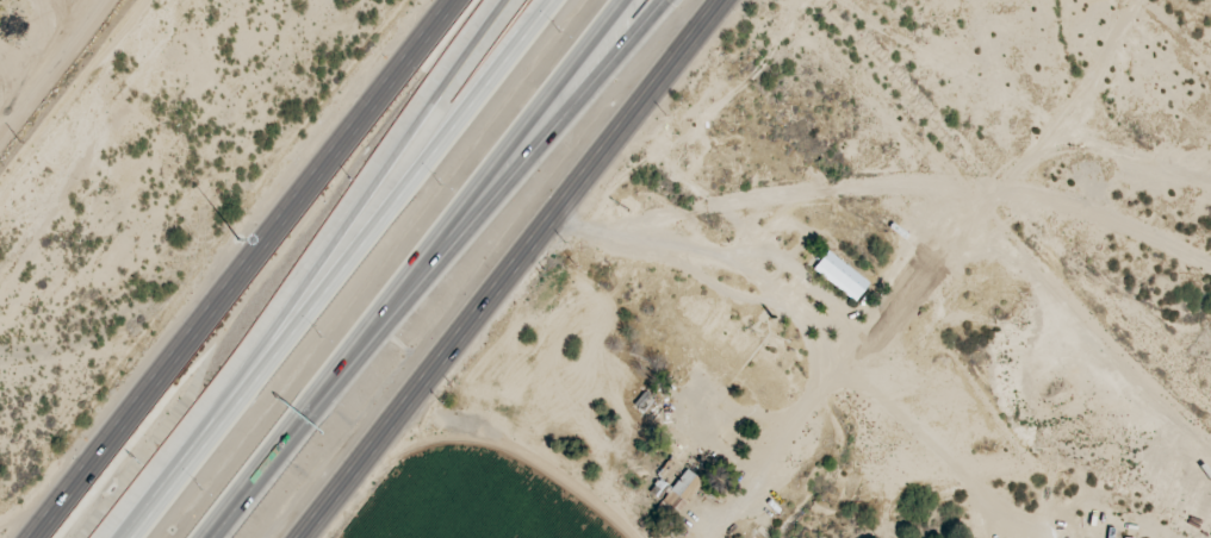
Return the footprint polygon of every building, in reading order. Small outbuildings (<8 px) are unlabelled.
[(854,301),(869,282),(827,249),(813,268),(854,301)] [(683,501),(701,480),(687,468),(669,489),(683,501)] [(671,508),(675,496),(666,492),(661,504),(671,508)]
